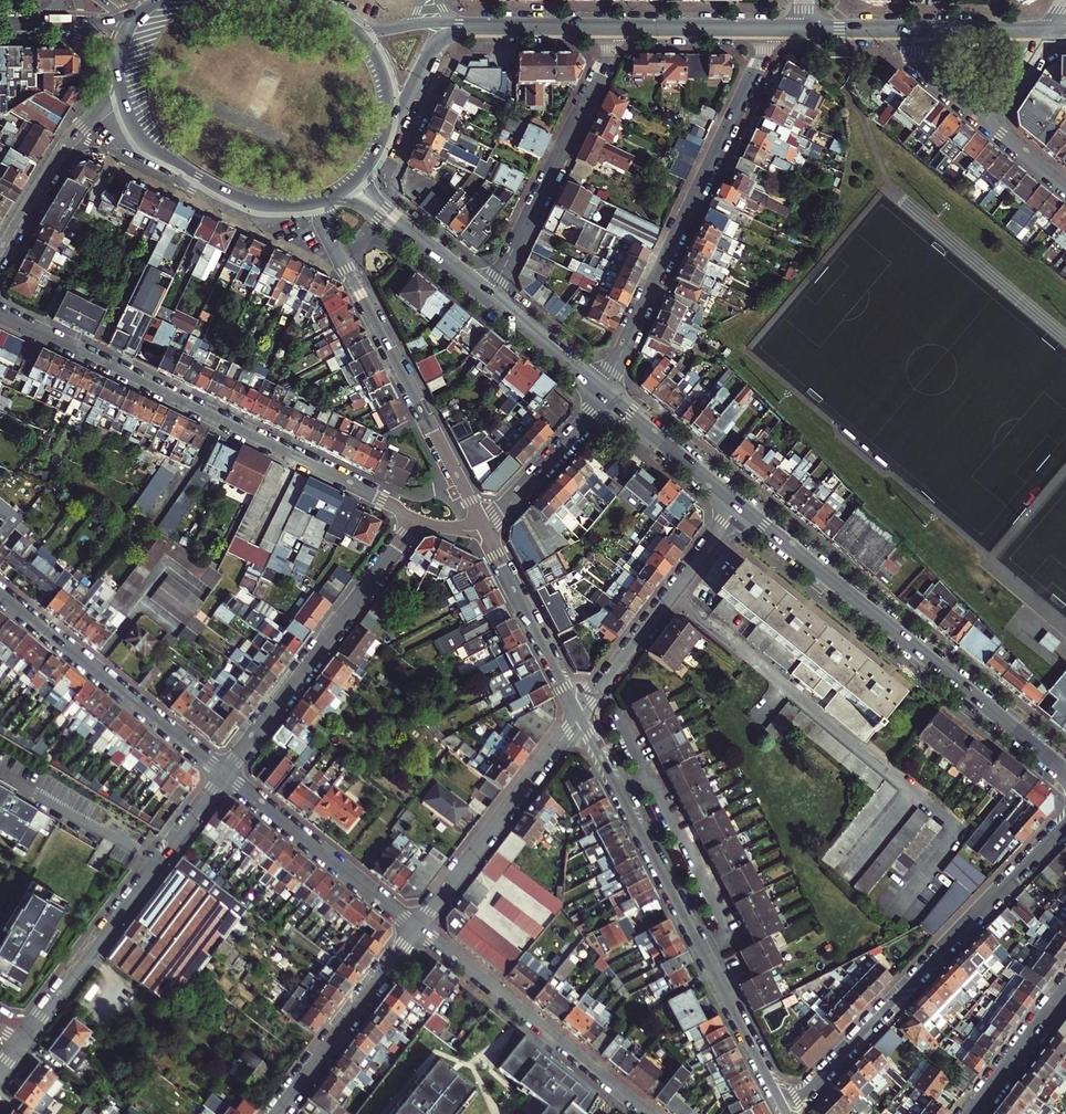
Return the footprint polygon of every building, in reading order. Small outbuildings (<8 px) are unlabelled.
[(20,51),(6,51),(5,99),(13,99),(13,92),(15,92),(15,81),(20,81),(20,71),(20,51)] [(35,51),(20,51),(20,71),(26,71),(26,102),(35,96),(35,74),(35,51)] [(52,51),(35,51),(35,74),(43,74),(43,93),(44,93),(52,98),(52,89),(79,88),(78,78),(52,78),(52,51)] [(68,51),(52,51),(52,78),(78,78),(78,61),(68,51)] [(534,55),(515,55),(515,61),(515,86),(523,86),(523,105),(527,108),(529,107),(529,111),(534,111),(534,55)] [(552,56),(534,55),(534,111),(538,111),(538,108),(540,108),(543,105),(543,86),(552,86),(552,56)] [(576,56),(552,56),(552,86),(566,86),(570,88),(573,90),(583,68),(576,56)] [(661,56),(637,56),(636,60),(631,60),(631,69),(628,71),(628,74),(630,76),(661,76),(661,56)] [(684,57),(661,56),(661,76),(661,84),(684,84),(684,79),(684,57)] [(730,57),(684,57),(684,79),(720,79),(722,83),(726,82),(728,79),(729,79),(730,57)] [(457,64),(453,73),(463,77),(462,81),(495,97),(500,86),(501,69),(488,69),(488,61),(479,60),(479,63),(469,62),(466,68),(457,64)] [(815,79),(788,61),(780,78),(809,91),(815,79)] [(914,87),(890,67),(880,79),(884,82),(879,88),(887,94),(882,100),(888,105),(879,116),(880,117),(876,121),(882,127),(895,111),(914,87)] [(1035,84),(1065,105),(1065,95),(1059,90),(1040,77),(1035,84)] [(780,78),(773,93),(817,114),(819,111),(813,108),(818,96),(809,91),(780,78)] [(1031,90),(1065,115),(1065,105),(1035,84),(1031,90)] [(487,113),(490,107),(447,86),(436,107),(456,117),(457,118),(465,103),(487,113)] [(612,86),(608,94),(624,102),(628,94),(612,86)] [(925,95),(914,87),(895,111),(905,120),(925,95)] [(52,89),(52,98),(70,109),(79,94),(79,88),(52,89)] [(1043,147),(1065,118),(1065,115),(1031,90),(1014,117),(1015,125),(1043,147)] [(53,138),(70,109),(52,98),(44,93),(43,93),(35,96),(26,102),(20,105),(10,112),(33,126),(53,138)] [(773,93),(766,106),(808,127),(812,121),(815,123),(819,115),(817,114),(773,93)] [(624,102),(608,94),(598,114),(617,123),(626,103),(624,102)] [(921,122),(936,104),(925,95),(905,120),(916,129),(921,122)] [(919,138),(925,143),(931,136),(949,115),(936,104),(921,122),(916,129),(922,134),(919,138)] [(702,106),(698,114),(713,121),(717,113),(702,106)] [(766,106),(761,119),(786,131),(788,127),(794,130),(795,129),(805,134),(808,127),(766,106)] [(436,107),(430,119),(461,134),(463,130),(461,128),(462,125),(454,121),(456,117),(436,107)] [(619,124),(617,123),(598,114),(588,134),(609,144),(619,124)] [(931,136),(925,143),(927,146),(931,141),(933,142),(935,140),(943,147),(948,140),(962,125),(949,115),(931,136)] [(509,116),(502,130),(521,139),(518,144),(516,143),(514,147),(539,159),(550,136),(509,116)] [(1043,147),(1054,156),(1065,141),(1065,118),(1043,147)] [(441,142),(460,152),(470,157),(472,157),(479,144),(471,139),(468,144),(458,139),(461,134),(430,119),(423,133),(441,142)] [(761,119),(755,131),(793,150),(794,146),(803,150),(807,142),(786,131),(761,119)] [(952,161),(974,135),(962,125),(948,140),(943,147),(939,152),(948,159),(941,167),(939,165),(935,170),(941,174),(952,161)] [(19,131),(17,135),(44,152),(53,138),(33,126),(27,136),(19,131)] [(793,150),(755,131),(747,146),(782,163),(786,157),(789,159),(791,155),(790,154),(793,150)] [(456,161),(460,152),(441,142),(423,133),(417,147),(442,160),(444,160),(445,158),(449,160),(450,158),(456,161)] [(609,144),(588,134),(576,159),(592,166),(595,161),(601,164),(607,162),(627,172),(634,156),(609,144)] [(700,148),(703,141),(688,134),(685,140),(700,148)] [(44,152),(17,135),(14,140),(22,145),(16,155),(28,162),(36,167),(44,152)] [(987,145),(974,135),(952,161),(965,171),(987,145)] [(700,148),(685,140),(682,146),(697,154),(700,148)] [(1065,165),(1065,163),(1065,141),(1054,156),(1065,165)] [(28,162),(16,155),(0,145),(0,156),(4,158),(1,164),(9,169),(20,176),(28,162)] [(962,174),(975,184),(999,155),(987,145),(965,171),(962,174)] [(679,153),(694,161),(697,154),(682,146),(679,153)] [(755,166),(759,168),(776,177),(779,171),(784,174),(788,166),(782,163),(747,146),(741,160),(755,166)] [(438,168),(442,160),(417,147),(407,166),(411,167),(411,171),(414,169),(426,175),(429,168),(433,170),(438,168)] [(460,152),(456,161),(466,166),(470,157),(460,152)] [(675,159),(691,167),(694,161),(679,153),(678,153),(675,159)] [(991,191),(1012,165),(999,155),(975,184),(984,192),(987,188),(991,191)] [(476,170),(480,161),(472,157),(470,157),(466,166),(476,170)] [(591,169),(592,166),(576,159),(575,161),(591,169)] [(688,174),(691,167),(675,159),(672,166),(688,174)] [(741,160),(734,175),(752,184),(755,176),(751,174),(755,166),(741,160)] [(479,178),(486,164),(480,161),(476,170),(473,175),(479,178)] [(73,167),(65,181),(87,192),(101,170),(86,163),(73,167)] [(513,195),(523,175),(499,163),(489,183),(498,187),(513,195)] [(1024,175),(1012,165),(991,191),(979,205),(982,208),(989,199),(991,200),(997,194),(999,196),(1005,188),(1010,193),(1024,175)] [(684,181),(688,174),(672,166),(668,173),(684,181)] [(27,180),(20,176),(9,169),(5,174),(0,171),(0,180),(1,181),(20,192),(27,180)] [(726,190),(764,208),(778,214),(781,207),(767,199),(770,192),(752,184),(734,175),(726,190)] [(1010,193),(1024,205),(1038,187),(1024,175),(1010,193)] [(145,192),(121,180),(114,195),(106,191),(102,192),(100,197),(101,201),(98,208),(111,215),(115,208),(133,216),(145,192)] [(13,204),(20,192),(1,181),(0,182),(0,224),(12,204),(13,204)] [(564,184),(552,208),(604,232),(616,208),(564,184)] [(719,186),(713,199),(738,211),(742,213),(745,208),(756,213),(757,211),(761,213),(764,208),(726,190),(719,186)] [(485,203),(471,220),(456,238),(475,253),(487,239),(481,234),(513,195),(498,187),(485,203)] [(839,191),(831,187),(830,202),(837,205),(839,191)] [(1010,231),(1016,236),(1050,196),(1038,187),(1024,205),(1029,209),(1010,231)] [(1005,188),(999,196),(1004,200),(1010,193),(1005,188)] [(160,199),(145,192),(133,216),(130,223),(138,227),(144,216),(150,219),(160,199)] [(444,206),(433,220),(445,229),(461,210),(455,205),(462,196),(456,192),(444,206)] [(461,210),(445,229),(456,238),(485,203),(479,198),(473,195),(461,210)] [(432,196),(421,210),(433,220),(444,206),(432,196)] [(1050,196),(1016,236),(1021,240),(1037,221),(1045,227),(1062,206),(1050,196)] [(160,199),(150,219),(157,222),(150,238),(158,242),(176,206),(160,199)] [(708,209),(728,220),(733,222),(738,211),(713,199),(708,209)] [(1024,205),(1005,227),(1010,231),(1029,209),(1024,205)] [(201,219),(176,206),(158,242),(151,256),(160,261),(175,230),(182,234),(182,233),(192,238),(201,219)] [(1062,206),(1045,227),(1044,228),(1052,234),(1050,236),(1054,240),(1057,236),(1065,226),(1065,209),(1062,206)] [(778,214),(786,218),(789,211),(781,207),(778,214)] [(581,231),(573,247),(594,256),(599,245),(603,238),(605,233),(604,232),(552,208),(541,231),(552,237),(556,229),(559,230),(561,226),(566,229),(570,228),(571,226),(581,231)] [(661,230),(616,208),(604,232),(605,233),(650,254),(661,230)] [(745,208),(742,213),(753,218),(756,213),(745,208)] [(722,232),(728,220),(708,209),(700,225),(728,239),(730,236),(722,232)] [(423,221),(414,213),(411,216),(420,224),(423,221)] [(187,270),(192,272),(215,226),(201,219),(192,238),(197,240),(191,252),(194,254),(187,270)] [(733,222),(728,220),(722,232),(730,236),(735,223),(733,222)] [(694,239),(722,253),(730,257),(737,260),(739,257),(732,254),(735,247),(739,248),(741,245),(728,239),(700,225),(694,239)] [(215,226),(192,272),(191,275),(200,279),(215,248),(222,251),(230,233),(215,226)] [(1057,236),(1065,244),(1065,226),(1057,236)] [(35,242),(37,243),(63,255),(69,258),(72,252),(65,248),(69,241),(42,228),(35,242)] [(541,231),(537,238),(554,245),(557,239),(552,237),(541,231)] [(650,254),(605,233),(603,238),(609,241),(606,248),(618,253),(631,260),(644,266),(650,254)] [(242,263),(251,243),(239,237),(227,261),(234,265),(233,266),(239,269),(242,263)] [(537,238),(534,244),(551,253),(552,249),(554,245),(537,238)] [(688,252),(721,268),(724,269),(726,265),(718,261),(722,253),(694,239),(688,252)] [(63,255),(37,243),(31,254),(28,252),(24,261),(43,270),(49,258),(59,262),(63,255)] [(271,253),(251,243),(242,263),(262,272),(271,253)] [(534,244),(530,251),(547,260),(551,253),(534,244)] [(639,278),(644,266),(631,260),(618,253),(606,248),(600,259),(639,278)] [(547,260),(530,251),(523,267),(536,274),(537,281),(541,283),(544,285),(554,263),(547,260)] [(688,252),(681,265),(719,283),(720,284),(724,277),(718,274),(721,268),(688,252)] [(269,299),(287,261),(271,253),(262,272),(256,284),(263,287),(260,294),(269,299)] [(718,261),(726,265),(730,257),(722,253),(718,261)] [(151,256),(126,306),(136,311),(130,325),(135,327),(123,353),(156,369),(173,338),(177,330),(167,325),(173,312),(159,305),(177,269),(160,261),(151,256)] [(634,288),(639,278),(600,259),(594,256),(591,261),(597,265),(595,270),(611,277),(634,288)] [(58,277),(43,270),(24,261),(23,260),(17,273),(36,283),(43,286),(47,278),(56,282),(58,277)] [(279,291),(288,294),(301,267),(287,261),(269,299),(266,304),(272,306),(279,291)] [(675,279),(680,282),(710,296),(712,297),(719,283),(681,265),(675,279)] [(301,267),(288,294),(281,307),(289,310),(294,300),(298,299),(302,301),(315,274),(301,267)] [(536,274),(523,267),(519,275),(531,281),(534,278),(537,281),(536,274)] [(589,267),(584,277),(600,285),(629,299),(634,288),(611,277),(595,270),(589,267)] [(800,273),(788,267),(783,278),(788,280),(800,273)] [(36,283),(17,273),(9,289),(28,299),(36,283)] [(584,277),(575,273),(570,283),(579,287),(580,286),(584,277)] [(327,280),(315,274),(302,301),(301,302),(309,306),(304,316),(309,318),(319,296),(327,280)] [(452,306),(413,274),(395,295),(427,321),(432,314),(440,320),(452,306)] [(521,291),(522,292),(531,281),(519,275),(517,278),(521,291)] [(579,288),(593,295),(602,299),(618,307),(624,309),(629,299),(600,285),(584,277),(580,286),(579,287),(579,288)] [(534,278),(531,281),(522,292),(529,298),(541,283),(537,281),(534,278)] [(767,285),(773,287),(776,282),(770,279),(767,285)] [(327,280),(319,296),(323,303),(341,294),(336,284),(327,280)] [(710,296),(680,282),(671,302),(699,316),(702,317),(703,314),(706,315),(707,312),(704,311),(708,303),(707,302),(710,296)] [(541,283),(529,298),(536,303),(548,288),(544,285),(541,283)] [(548,288),(536,303),(542,308),(551,297),(555,293),(548,288)] [(92,338),(94,333),(100,322),(104,314),(65,294),(62,301),(56,313),(53,319),(92,338)] [(348,306),(341,294),(323,303),(315,313),(317,315),(314,317),(317,322),(348,306)] [(602,299),(593,295),(592,297),(594,298),(585,318),(613,331),(619,320),(613,317),(618,307),(602,299)] [(56,313),(62,301),(51,296),(45,308),(56,313)] [(564,307),(551,297),(542,308),(554,318),(564,307)] [(665,299),(659,312),(690,329),(703,336),(708,332),(695,326),(699,316),(671,302),(665,299)] [(564,307),(554,318),(561,324),(573,309),(566,304),(564,307)] [(115,330),(107,345),(123,353),(135,327),(130,325),(136,311),(126,306),(115,330)] [(354,318),(348,306),(317,322),(321,329),(332,323),(334,328),(354,318)] [(469,320),(452,306),(440,320),(434,328),(452,342),(469,320)] [(690,329),(659,312),(653,324),(685,339),(690,329)] [(190,317),(183,332),(189,336),(197,321),(190,317)] [(354,318),(334,328),(323,334),(326,339),(318,344),(321,349),(340,339),(360,329),(354,318)] [(469,355),(486,334),(469,320),(452,342),(445,349),(450,352),(456,344),(469,355)] [(107,345),(115,330),(100,322),(94,333),(92,338),(107,345)] [(694,344),(685,339),(653,324),(647,337),(668,346),(671,341),(685,347),(686,346),(691,348),(694,344)] [(338,355),(366,341),(360,329),(340,339),(321,349),(316,352),(320,359),(336,351),(338,355)] [(0,332),(0,348),(1,349),(8,334),(1,331),(0,332)] [(8,334),(1,349),(9,353),(16,338),(8,334)] [(501,346),(486,334),(469,355),(468,356),(478,364),(474,368),(472,366),(464,376),(471,382),(481,370),(501,346)] [(189,336),(180,355),(170,376),(182,382),(192,360),(187,358),(196,339),(189,336)] [(427,344),(422,336),(405,345),(410,353),(427,344)] [(665,354),(666,351),(668,346),(647,337),(643,345),(656,351),(665,354)] [(23,342),(16,338),(9,353),(16,356),(23,342)] [(170,376),(180,355),(174,352),(179,341),(173,338),(156,369),(170,376)] [(372,353),(366,341),(338,355),(327,361),(332,372),(341,369),(372,353)] [(31,345),(23,342),(16,356),(9,353),(1,349),(0,348),(0,359),(1,357),(21,366),(31,345)] [(29,377),(41,350),(31,345),(21,366),(18,372),(29,377)] [(653,357),(656,351),(643,345),(641,351),(653,357)] [(501,381),(518,360),(501,346),(481,370),(490,377),(492,374),(501,381)] [(198,348),(192,360),(182,382),(193,387),(203,366),(196,363),(202,350),(198,348)] [(53,356),(41,350),(29,377),(34,379),(41,365),(48,368),(53,356)] [(193,387),(204,392),(214,372),(207,368),(213,355),(209,353),(203,366),(193,387)] [(382,372),(372,353),(341,369),(351,388),(382,372)] [(53,356),(48,368),(41,383),(39,387),(36,393),(42,395),(47,386),(52,388),(65,362),(53,356)] [(443,375),(433,356),(416,365),(426,384),(441,376),(443,375)] [(639,387),(650,395),(675,365),(664,356),(661,360),(655,360),(650,365),(652,370),(639,387)] [(538,377),(518,360),(501,381),(499,383),(508,391),(504,396),(508,398),(498,410),(506,416),(516,404),(538,377)] [(675,365),(650,395),(661,404),(684,377),(680,373),(685,367),(678,361),(675,365)] [(74,366),(65,362),(52,388),(50,392),(60,397),(74,366)] [(1,375),(20,384),(28,382),(39,387),(41,383),(34,379),(29,377),(18,372),(0,364),(0,377),(1,375)] [(226,403),(236,383),(231,380),(238,367),(232,364),(225,377),(215,398),(226,403)] [(72,398),(85,371),(74,366),(60,397),(63,398),(65,395),(72,398)] [(690,370),(684,377),(661,404),(672,413),(697,383),(701,379),(690,370)] [(94,376),(85,371),(72,398),(82,403),(94,376)] [(215,398),(225,377),(214,372),(204,392),(215,398)] [(389,385),(382,372),(351,388),(347,391),(353,403),(355,402),(359,399),(389,385)] [(105,381),(94,376),(82,403),(81,405),(80,406),(83,407),(84,404),(92,408),(105,381)] [(445,383),(441,376),(426,384),(429,391),(445,383)] [(688,427),(701,437),(721,414),(744,387),(733,376),(714,397),(688,427)] [(538,377),(516,404),(529,414),(530,415),(553,389),(538,377)] [(265,380),(264,383),(259,394),(249,414),(260,419),(273,393),(267,390),(271,383),(265,380)] [(116,386),(105,381),(92,408),(85,422),(91,424),(97,412),(102,415),(108,417),(109,415),(103,412),(116,386)] [(226,403),(238,409),(248,388),(236,383),(226,403)] [(697,383),(672,413),(688,427),(714,397),(697,383)] [(397,400),(389,385),(359,399),(355,402),(358,407),(373,400),(378,409),(397,400)] [(109,415),(108,417),(113,420),(127,392),(116,386),(103,412),(109,415)] [(260,419),(271,425),(281,404),(276,402),(283,389),(276,386),(273,393),(260,419)] [(714,447),(725,435),(732,426),(728,423),(753,395),(744,387),(721,414),(701,437),(714,447)] [(248,388),(238,409),(249,414),(259,394),(248,388)] [(271,425),(283,430),(293,410),(287,407),(294,394),(287,391),(281,404),(271,425)] [(127,392),(113,420),(108,432),(113,434),(119,422),(123,424),(137,397),(127,392)] [(293,410),(283,430),(294,436),(304,415),(298,412),(302,404),(308,407),(310,402),(299,396),(293,410)] [(128,427),(133,429),(147,402),(137,397),(123,424),(119,433),(117,436),(123,438),(128,427)] [(769,411),(755,397),(748,406),(762,418),(769,411)] [(55,408),(57,403),(47,399),(45,404),(55,408)] [(397,400),(378,409),(390,432),(408,422),(397,400)] [(145,431),(157,406),(147,402),(133,429),(133,430),(143,435),(145,431)] [(455,403),(439,411),(443,418),(458,410),(455,403)] [(155,435),(167,411),(157,406),(145,431),(150,433),(143,447),(148,449),(155,435)] [(167,436),(177,416),(167,411),(155,435),(165,440),(166,438),(167,436)] [(326,426),(316,446),(328,452),(338,432),(332,429),(339,416),(333,413),(326,426)] [(543,444),(552,435),(530,415),(529,414),(520,423),(543,444)] [(315,420),(304,415),(294,436),(305,441),(315,420)] [(187,421),(177,416),(167,436),(177,441),(187,421)] [(536,452),(543,444),(520,423),(517,420),(515,422),(518,424),(515,427),(505,417),(503,420),(510,428),(536,452)] [(54,418),(48,433),(45,441),(54,445),(60,433),(64,422),(54,418)] [(315,420),(305,441),(316,446),(326,426),(315,420)] [(449,429),(457,445),(474,436),(465,420),(449,429)] [(197,426),(187,421),(177,441),(184,444),(182,449),(185,451),(197,426)] [(408,422),(390,432),(383,437),(391,441),(412,428),(408,422)] [(356,424),(349,437),(339,457),(350,463),(361,443),(354,439),(361,426),(356,424)] [(197,426),(185,451),(182,455),(182,456),(187,459),(184,465),(189,467),(207,431),(197,426)] [(528,460),(536,452),(510,428),(503,436),(506,439),(528,460)] [(749,434),(738,446),(727,459),(739,468),(756,448),(770,432),(766,429),(756,440),(749,434)] [(362,468),(376,441),(379,435),(368,430),(361,443),(350,463),(362,468)] [(338,432),(328,452),(339,457),(349,437),(338,432)] [(457,445),(463,457),(493,442),(482,432),(474,436),(457,445)] [(721,453),(731,441),(725,435),(714,447),(721,453)] [(508,457),(520,469),(528,460),(506,439),(498,447),(502,451),(508,457)] [(184,444),(177,441),(173,450),(182,455),(185,451),(182,449),(184,444)] [(373,474),(386,450),(387,446),(376,441),(362,468),(373,474)] [(727,459),(738,446),(731,441),(721,453),(727,459)] [(493,442),(463,457),(470,470),(486,461),(499,455),(502,451),(498,447),(493,442)] [(227,474),(237,454),(215,444),(202,472),(211,476),(215,468),(227,474)] [(241,447),(237,454),(227,474),(257,489),(270,461),(241,447)] [(634,454),(626,448),(615,461),(623,467),(634,454)] [(765,456),(756,448),(739,468),(761,486),(783,460),(771,449),(765,456)] [(179,463),(182,456),(182,455),(173,450),(169,458),(179,463)] [(373,474),(401,488),(413,463),(386,450),(373,474)] [(496,495),(520,469),(508,457),(492,474),(479,487),(482,493),(496,495)] [(761,486),(772,495),(788,477),(801,462),(796,457),(790,463),(788,461),(786,462),(783,460),(761,486)] [(606,487),(576,458),(568,467),(591,489),(608,505),(616,496),(606,487)] [(788,477),(772,495),(784,505),(808,477),(808,476),(805,473),(811,466),(809,464),(809,463),(804,459),(801,462),(788,477)] [(250,534),(283,467),(270,461),(257,489),(234,535),(247,542),(250,534)] [(486,461),(470,470),(479,487),(492,474),(486,461)] [(169,481),(173,474),(161,466),(156,472),(169,481)] [(568,467),(560,475),(584,497),(591,504),(595,500),(587,493),(591,489),(568,467)] [(206,483),(211,476),(202,472),(197,469),(193,475),(206,483)] [(668,482),(661,476),(655,483),(638,469),(624,486),(623,487),(648,507),(655,499),(668,482)] [(165,487),(169,481),(156,472),(152,479),(165,487)] [(201,490),(206,483),(193,475),(188,482),(201,490)] [(560,475),(552,483),(576,505),(584,497),(560,475)] [(624,486),(614,477),(606,487),(616,496),(623,487),(624,486)] [(811,495),(818,487),(808,477),(784,505),(795,513),(811,495)] [(160,494),(165,487),(152,479),(148,485),(160,494)] [(329,525),(343,496),(308,479),(294,508),(301,512),(305,504),(321,512),(318,520),(329,525)] [(197,496),(201,490),(188,482),(184,488),(197,496)] [(668,482),(655,499),(667,508),(680,491),(668,482)] [(576,505),(552,483),(545,491),(574,519),(582,511),(576,505)] [(820,484),(818,487),(811,495),(795,513),(807,523),(832,494),(820,484)] [(156,500),(160,494),(148,485),(143,491),(156,500)] [(193,503),(197,496),(184,488),(179,495),(193,503)] [(152,506),(156,500),(143,491),(139,498),(152,506)] [(545,491),(537,499),(561,521),(571,531),(578,523),(574,519),(545,491)] [(689,512),(695,503),(680,491),(667,508),(664,512),(679,524),(689,512)] [(832,494),(807,523),(818,532),(839,507),(844,502),(833,493),(832,494)] [(189,509),(193,503),(179,495),(175,501),(189,509)] [(329,525),(325,533),(339,540),(342,534),(353,510),(355,511),(358,504),(343,496),(329,525)] [(148,512),(152,506),(139,498),(135,504),(148,512)] [(537,499),(529,507),(553,530),(561,521),(537,499)] [(184,515),(189,509),(175,501),(171,507),(184,515)] [(5,523),(9,526),(2,534),(7,538),(13,529),(20,521),(0,504),(0,519),(5,523)] [(143,518),(148,512),(135,504),(131,510),(143,518)] [(180,521),(184,515),(171,507),(167,513),(180,521)] [(553,530),(529,507),(524,513),(509,528),(507,541),(524,573),(550,557),(569,545),(553,530)] [(839,507),(818,532),(829,541),(850,516),(839,507)] [(271,555),(266,566),(278,572),(296,537),(318,548),(325,533),(329,525),(318,520),(301,512),(294,508),(271,555)] [(856,509),(850,516),(829,541),(872,576),(878,570),(883,564),(888,559),(892,553),(900,545),(856,509)] [(139,524),(143,518),(131,510),(125,519),(139,524)] [(355,511),(353,510),(342,534),(368,546),(379,523),(355,511)] [(681,554),(702,526),(694,520),(696,518),(689,512),(679,524),(676,528),(686,536),(680,543),(670,536),(665,542),(681,554)] [(176,527),(180,521),(167,513),(163,519),(176,527)] [(172,533),(176,527),(163,519),(159,525),(172,533)] [(29,528),(20,521),(13,529),(17,532),(22,536),(29,528)] [(5,523),(0,529),(0,546),(7,538),(2,534),(9,526),(5,523)] [(169,538),(172,533),(159,525),(155,531),(160,534),(169,538)] [(7,538),(0,546),(0,564),(3,560),(21,537),(22,536),(17,532),(10,541),(7,538)] [(179,545),(169,538),(160,534),(155,540),(167,549),(164,553),(169,557),(179,545)] [(234,535),(217,571),(223,574),(252,594),(263,571),(266,566),(271,555),(247,542),(234,535)] [(21,537),(3,560),(19,573),(34,556),(26,549),(30,545),(21,537)] [(408,559),(426,571),(440,543),(431,539),(422,541),(408,559)] [(146,552),(158,560),(164,553),(167,549),(155,540),(146,552)] [(652,553),(654,555),(671,568),(681,554),(665,542),(662,540),(652,553)] [(426,571),(437,577),(451,548),(440,543),(426,571)] [(169,557),(175,561),(185,549),(179,545),(169,557)] [(903,563),(910,554),(900,545),(892,553),(903,563)] [(481,563),(451,548),(437,577),(442,579),(446,578),(450,570),(459,575),(481,563)] [(185,549),(175,561),(181,566),(190,553),(189,552),(185,549)] [(36,586),(49,569),(54,564),(46,558),(37,551),(34,556),(19,573),(36,586)] [(153,566),(158,560),(146,552),(142,558),(153,566)] [(190,553),(181,566),(187,570),(197,557),(190,553)] [(903,563),(892,553),(888,559),(898,568),(903,563)] [(654,555),(645,567),(662,580),(671,568),(654,555)] [(197,557),(187,570),(193,575),(203,561),(197,557)] [(562,579),(550,557),(524,573),(534,592),(562,579)] [(662,580),(645,567),(633,557),(627,565),(640,575),(636,579),(652,592),(662,580)] [(138,563),(149,572),(153,566),(142,558),(138,563)] [(888,559),(883,564),(893,574),(898,568),(888,559)] [(193,575),(199,579),(209,566),(203,561),(193,575)] [(133,569),(145,577),(149,572),(138,563),(133,569)] [(489,578),(481,563),(459,575),(451,579),(459,594),(489,578)] [(63,571),(54,564),(49,569),(36,586),(53,600),(66,584),(67,582),(59,576),(63,571)] [(883,564),(878,570),(889,579),(893,574),(883,564)] [(199,579),(204,584),(215,570),(209,566),(199,579)] [(263,571),(252,594),(263,602),(278,572),(266,566),(263,571)] [(339,567),(332,576),(346,587),(353,578),(339,567)] [(129,575),(140,583),(145,577),(133,569),(129,575)] [(879,726),(899,701),(892,696),(895,693),(748,573),(746,575),(738,569),(718,593),(724,598),(714,611),(726,621),(736,608),(758,626),(747,638),(787,670),(796,658),(801,662),(791,674),(811,690),(821,678),(831,687),(838,692),(824,709),(865,743),(874,732),(876,733),(881,728),(879,726)] [(204,584),(212,589),(223,574),(217,571),(215,570),(204,584)] [(889,579),(878,570),(872,576),(883,585),(889,579)] [(576,572),(563,578),(566,585),(582,577),(576,572)] [(643,604),(652,592),(636,579),(627,573),(618,584),(643,604)] [(125,580),(136,589),(140,583),(129,575),(125,580)] [(164,592),(173,580),(167,576),(158,587),(164,592)] [(346,587),(332,576),(327,583),(341,593),(346,587)] [(496,591),(489,578),(459,594),(447,600),(450,605),(466,597),(469,604),(496,591)] [(120,586),(131,595),(136,589),(125,580),(120,586)] [(173,580),(164,592),(170,596),(179,585),(173,580)] [(310,595),(291,620),(292,621),(311,633),(331,606),(317,595),(307,588),(301,583),(295,580),(293,583),(310,595)] [(78,605),(63,623),(71,629),(93,602),(98,597),(106,604),(111,598),(113,596),(96,582),(78,605)] [(336,599),(341,593),(327,583),(322,589),(336,599)] [(916,590),(905,603),(935,627),(948,611),(955,603),(955,602),(941,586),(940,586),(936,583),(924,597),(916,590)] [(53,600),(46,609),(55,616),(75,591),(66,584),(53,600)] [(608,597),(634,616),(643,604),(618,584),(608,597)] [(75,591),(55,616),(63,623),(78,605),(73,601),(83,587),(80,585),(75,591)] [(179,585),(170,596),(176,600),(184,589),(179,585)] [(116,592),(127,601),(131,595),(120,586),(116,592)] [(150,598),(156,603),(164,592),(158,587),(150,598)] [(624,629),(634,616),(608,597),(598,588),(590,601),(599,608),(624,629)] [(176,600),(182,605),(191,594),(184,589),(176,600)] [(331,606),(336,599),(322,589),(317,595),(331,606)] [(503,605),(496,591),(469,604),(460,609),(467,624),(503,605)] [(111,598),(122,606),(127,601),(116,592),(113,596),(111,598)] [(156,603),(161,607),(170,596),(164,592),(156,603)] [(191,594),(182,605),(188,609),(196,598),(191,594)] [(161,607),(167,612),(176,600),(170,596),(161,607)] [(268,639),(292,657),(302,645),(311,633),(292,621),(281,635),(264,622),(262,624),(253,618),(255,615),(250,611),(252,609),(235,596),(227,607),(268,639)] [(117,613),(122,606),(111,598),(106,604),(116,611),(117,613)] [(193,614),(193,613),(201,603),(201,602),(196,598),(188,609),(193,614)] [(176,600),(167,612),(173,616),(182,605),(176,600)] [(102,610),(93,602),(71,629),(80,637),(102,610)] [(390,612),(388,610),(376,602),(366,616),(380,626),(390,612)] [(948,611),(935,627),(946,636),(960,619),(966,612),(955,603),(948,611)] [(102,610),(80,637),(89,644),(116,611),(106,604),(102,610)] [(182,605),(173,616),(179,621),(188,609),(182,605)] [(511,619),(503,605),(467,624),(459,628),(434,641),(442,655),(492,629),(511,619)] [(590,625),(614,643),(624,629),(599,608),(596,613),(594,611),(572,626),(576,635),(590,625)] [(188,609),(179,621),(185,625),(185,624),(193,614),(188,609)] [(89,644),(98,651),(116,629),(124,618),(117,613),(116,611),(89,644)] [(946,636),(956,644),(976,620),(973,617),(973,616),(967,611),(966,612),(960,619),(946,636)] [(372,636),(380,626),(366,616),(358,626),(372,636)] [(666,629),(691,648),(700,636),(675,617),(666,629)] [(499,642),(518,632),(511,619),(492,629),(499,642)] [(7,620),(0,629),(0,648),(16,627),(7,620)] [(999,680),(1015,660),(976,620),(956,644),(999,680)] [(185,625),(178,634),(189,643),(196,633),(185,624),(185,625)] [(360,657),(375,638),(372,636),(358,626),(338,652),(358,667),(363,660),(360,657)] [(572,626),(557,635),(562,644),(576,635),(572,626)] [(0,648),(0,659),(1,657),(5,661),(12,652),(25,635),(16,627),(0,648)] [(154,641),(136,627),(125,640),(143,655),(154,641)] [(682,660),(691,648),(666,629),(656,641),(682,660)] [(170,645),(175,638),(167,632),(162,640),(170,645)] [(213,632),(208,637),(215,646),(221,641),(213,632)] [(492,652),(495,659),(524,644),(518,632),(499,642),(479,652),(482,657),(492,652)] [(33,642),(25,635),(12,652),(15,655),(14,657),(14,658),(11,663),(12,665),(10,668),(12,670),(20,659),(33,642)] [(576,635),(562,644),(577,673),(590,674),(594,669),(576,635)] [(268,639),(260,649),(284,668),(292,657),(268,639)] [(158,645),(166,650),(170,645),(162,640),(158,645)] [(648,653),(659,661),(673,672),(682,660),(656,641),(648,653)] [(33,642),(20,659),(24,662),(16,673),(21,676),(42,649),(33,642)] [(503,674),(532,659),(524,644),(495,659),(480,667),(482,673),(490,669),(491,670),(499,667),(503,674)] [(252,659),(276,679),(284,668),(260,649),(258,647),(253,653),(255,655),(252,659)] [(51,656),(42,649),(21,676),(19,679),(28,685),(30,682),(51,656)] [(338,652),(320,676),(338,689),(350,673),(360,680),(365,672),(358,667),(338,652)] [(51,656),(30,682),(35,686),(29,694),(33,696),(37,692),(39,689),(45,680),(59,662),(51,656)] [(244,670),(268,689),(276,679),(252,659),(250,658),(245,664),(247,665),(244,670)] [(503,674),(509,687),(538,671),(532,659),(503,674)] [(1016,693),(1031,676),(1015,660),(999,680),(1016,693)] [(45,680),(55,687),(68,670),(59,662),(45,680)] [(139,684),(146,690),(161,671),(154,665),(139,684)] [(183,691),(193,679),(180,668),(175,673),(174,672),(172,672),(166,680),(166,683),(170,686),(162,697),(172,705),(183,691)] [(242,668),(234,678),(260,699),(268,689),(244,670),(242,668)] [(215,680),(220,683),(253,709),(260,699),(234,678),(223,669),(215,680)] [(1052,687),(1054,689),(1063,678),(1065,677),(1065,676),(1065,669),(1052,687)] [(55,687),(52,690),(69,703),(85,683),(68,670),(55,687)] [(538,671),(509,687),(489,697),(480,701),(484,708),(493,703),(504,697),(509,706),(546,686),(538,671)] [(338,689),(320,676),(301,701),(317,713),(326,720),(333,711),(327,707),(340,690),(338,689)] [(1047,692),(1031,676),(1016,693),(1034,708),(1047,692)] [(1065,732),(1065,676),(1065,677),(1063,678),(1054,689),(1052,687),(1048,691),(1057,699),(1045,714),(1065,732)] [(821,678),(811,690),(822,699),(831,687),(821,678)] [(93,690),(85,683),(69,703),(66,707),(75,714),(93,690)] [(253,709),(220,683),(212,694),(213,694),(222,702),(227,706),(232,710),(244,720),(253,709)] [(546,686),(509,706),(512,712),(530,703),(533,708),(538,706),(552,699),(546,686)] [(72,726),(77,730),(98,703),(102,697),(93,690),(75,714),(79,717),(72,726)] [(193,699),(183,691),(172,705),(169,708),(179,717),(193,699)] [(199,703),(193,699),(179,717),(189,724),(203,707),(213,694),(212,694),(208,691),(199,703)] [(659,691),(643,699),(630,705),(637,718),(665,704),(659,691)] [(98,703),(77,730),(82,734),(86,737),(91,730),(93,728),(111,705),(102,697),(98,703)] [(556,706),(552,699),(538,706),(539,708),(555,720),(556,706)] [(317,713),(301,701),(289,717),(305,729),(317,713)] [(788,702),(765,730),(777,740),(790,724),(874,794),(884,781),(788,702)] [(637,718),(644,731),(654,726),(672,717),(665,704),(637,718)] [(90,748),(97,739),(119,711),(111,705),(93,728),(91,730),(95,733),(86,745),(90,748)] [(217,718),(213,714),(199,732),(209,740),(232,710),(227,706),(217,718)] [(213,714),(203,707),(189,724),(199,732),(213,714)] [(539,708),(532,712),(550,726),(555,720),(539,708)] [(233,725),(238,728),(244,720),(232,710),(209,740),(217,747),(233,725)] [(119,711),(97,739),(103,743),(100,747),(104,750),(115,735),(128,718),(119,711)] [(532,712),(519,719),(542,737),(550,726),(532,712)] [(928,746),(948,721),(936,712),(916,736),(928,746)] [(289,717),(272,740),(283,748),(292,737),(306,748),(314,737),(305,729),(289,717)] [(651,745),(679,731),(672,717),(654,726),(644,731),(651,745)] [(113,750),(116,752),(137,725),(128,718),(115,735),(119,738),(113,745),(115,747),(113,750)] [(542,737),(519,719),(512,727),(535,746),(542,737)] [(940,756),(960,731),(948,721),(928,746),(940,756)] [(510,744),(526,757),(535,746),(512,727),(509,724),(503,731),(514,740),(510,744)] [(121,764),(129,754),(145,732),(137,725),(116,752),(111,759),(116,763),(117,761),(121,764)] [(651,745),(658,759),(686,744),(680,733),(679,731),(651,745)] [(972,740),(960,731),(940,756),(952,765),(972,740)] [(143,754),(154,739),(145,732),(129,754),(135,758),(133,760),(136,763),(143,754)] [(483,777),(487,780),(501,791),(510,779),(482,757),(454,734),(440,741),(449,750),(455,755),(460,748),(488,771),(483,777)] [(501,756),(517,769),(526,757),(510,744),(500,735),(498,738),(500,741),(497,745),(504,750),(500,755),(501,756)] [(163,746),(154,739),(143,754),(136,763),(140,765),(141,763),(143,765),(139,770),(143,773),(163,746)] [(963,774),(983,750),(972,740),(952,765),(963,774)] [(658,759),(665,772),(693,757),(686,744),(658,759)] [(151,781),(172,754),(163,746),(143,773),(142,775),(151,781)] [(995,759),(983,750),(963,774),(975,784),(980,778),(995,759)] [(288,752),(273,772),(271,774),(263,784),(272,792),(290,768),(294,763),(297,759),(288,752)] [(980,778),(991,787),(1011,762),(1000,753),(995,759),(980,778)] [(151,781),(161,788),(181,761),(172,754),(151,781)] [(482,757),(510,779),(517,769),(501,756),(498,760),(490,754),(487,757),(484,754),(482,757)] [(665,772),(672,785),(700,770),(693,757),(665,772)] [(168,797),(190,768),(181,761),(161,788),(159,790),(168,797)] [(1011,762),(991,787),(1003,796),(1023,771),(1011,762)] [(293,770),(275,794),(285,802),(305,776),(307,774),(294,763),(290,768),(293,770)] [(196,773),(190,768),(168,797),(179,805),(197,782),(196,773)] [(264,768),(256,778),(263,784),(271,774),(264,768)] [(679,798),(707,784),(700,770),(672,785),(679,798)] [(581,813),(605,800),(590,771),(565,783),(581,813)] [(1035,781),(1023,771),(1003,796),(979,826),(991,836),(1021,798),(1035,781)] [(305,776),(285,802),(295,810),(316,785),(305,776)] [(321,778),(316,785),(295,810),(306,819),(314,808),(326,793),(331,787),(331,786),(321,778)] [(501,791),(487,780),(474,798),(475,798),(487,809),(501,791)] [(874,794),(869,800),(820,860),(833,870),(896,791),(884,781),(874,794)] [(1054,796),(1035,781),(1021,798),(1045,820),(1055,810),(1054,796)] [(686,811),(714,797),(707,784),(679,798),(686,811)] [(18,846),(17,847),(27,854),(40,833),(44,835),(52,823),(11,799),(15,793),(0,785),(0,835),(18,846)] [(424,802),(454,825),(467,808),(436,786),(424,802)] [(360,811),(331,787),(326,793),(314,808),(325,816),(328,813),(347,828),(360,811)] [(565,813),(540,794),(533,804),(557,823),(565,813)] [(686,811),(693,825),(721,810),(714,797),(686,811)] [(487,809),(475,798),(469,806),(482,816),(487,809)] [(1021,798),(991,836),(977,855),(990,866),(1014,837),(1021,845),(1045,820),(1021,798)] [(584,825),(611,811),(605,800),(581,813),(579,814),(584,825)] [(224,840),(233,828),(246,813),(232,802),(224,803),(207,824),(214,830),(213,831),(224,840)] [(557,823),(533,804),(526,814),(542,826),(550,833),(557,823)] [(917,809),(854,888),(866,897),(890,867),(896,859),(902,853),(907,846),(913,839),(918,832),(924,825),(929,818),(917,809)] [(398,836),(370,870),(380,878),(401,852),(410,841),(402,835),(416,817),(407,810),(391,830),(398,836)] [(721,810),(693,825),(699,838),(728,823),(721,810)] [(581,826),(587,837),(617,821),(611,811),(584,825),(581,826)] [(245,841),(259,823),(246,813),(233,828),(244,837),(242,840),(244,842),(245,841)] [(527,845),(542,826),(526,814),(511,833),(526,844),(527,845)] [(151,828),(159,832),(165,824),(155,816),(147,826),(151,828)] [(941,828),(929,818),(924,825),(936,835),(941,828)] [(617,821),(587,837),(585,838),(588,844),(590,843),(593,848),(595,847),(622,833),(617,821)] [(243,856),(246,858),(268,831),(259,823),(245,841),(248,843),(241,851),(245,854),(243,856)] [(707,852),(735,837),(728,823),(699,838),(707,852)] [(936,835),(924,825),(918,832),(930,841),(936,835)] [(991,836),(979,826),(964,844),(977,855),(991,836)] [(251,859),(257,864),(278,839),(268,831),(246,858),(249,861),(251,859)] [(930,841),(918,832),(913,839),(924,849),(930,841)] [(511,833),(496,852),(511,863),(526,844),(511,833)] [(622,833),(595,847),(601,859),(628,844),(622,833)] [(742,850),(735,837),(707,852),(713,865),(742,850)] [(265,873),(287,846),(278,839),(257,864),(264,869),(262,871),(265,873)] [(924,849),(913,839),(907,846),(919,855),(924,849)] [(635,857),(628,844),(601,859),(597,861),(603,874),(635,857)] [(296,853),(287,846),(265,873),(268,876),(270,874),(273,876),(280,868),(283,871),(296,853)] [(907,846),(902,853),(914,862),(919,855),(907,846)] [(748,863),(742,850),(713,865),(720,877),(733,871),(748,863)] [(380,878),(389,885),(409,860),(410,859),(401,852),(380,878)] [(496,852),(491,859),(506,870),(511,863),(496,852)] [(284,888),(306,861),(296,853),(283,871),(286,873),(280,882),(283,884),(281,886),(284,888)] [(902,853),(896,859),(908,869),(914,862),(902,853)] [(969,864),(956,854),(941,871),(955,882),(956,881),(969,864)] [(443,867),(427,855),(423,860),(438,874),(443,867)] [(1053,860),(1065,872),(1065,871),(1065,862),(1058,855),(1053,860)] [(641,868),(635,857),(603,874),(597,877),(602,888),(641,868)] [(134,921),(123,936),(106,958),(172,1008),(178,1001),(195,978),(212,956),(222,964),(233,949),(223,941),(232,930),(240,920),(248,908),(242,903),(232,896),(222,888),(213,881),(200,871),(199,872),(181,859),(148,902),(134,921)] [(491,859),(486,865),(501,876),(506,870),(491,859)] [(896,859),(890,867),(898,872),(903,876),(908,869),(896,859)] [(398,892),(410,877),(414,872),(418,867),(409,860),(389,885),(398,892)] [(423,860),(418,866),(433,880),(438,874),(423,860)] [(1053,860),(1047,866),(1059,878),(1065,872),(1053,860)] [(298,883),(301,885),(315,868),(306,861),(284,888),(287,891),(289,888),(292,891),(298,883)] [(720,877),(727,891),(737,886),(755,876),(748,863),(733,871),(720,877)] [(563,903),(511,864),(503,875),(555,915),(563,905),(563,903)] [(987,880),(969,864),(956,881),(972,896),(987,880)] [(486,865),(481,871),(496,882),(501,876),(486,865)] [(418,867),(414,872),(428,887),(433,880),(418,866),(418,867)] [(1053,884),(1059,878),(1047,866),(1041,873),(1053,884)] [(300,901),(303,903),(324,876),(315,868),(301,885),(304,888),(298,896),(302,899),(300,901)] [(646,879),(641,868),(602,888),(601,889),(607,900),(609,898),(646,879)] [(428,887),(414,872),(410,877),(413,882),(423,894),(428,887)] [(324,876),(303,903),(297,911),(300,914),(308,904),(311,905),(317,898),(320,901),(334,883),(324,876)] [(737,886),(727,891),(734,905),(756,893),(762,890),(755,876),(737,886)] [(410,877),(398,892),(406,899),(413,882),(410,877)] [(615,909),(652,890),(646,879),(609,898),(615,909)] [(475,880),(470,887),(484,897),(489,891),(475,880)] [(972,896),(956,881),(955,882),(951,887),(966,902),(972,896)] [(423,894),(413,882),(406,899),(420,897),(423,894)] [(18,991),(27,977),(25,976),(39,953),(44,956),(57,934),(52,931),(67,905),(30,883),(2,930),(8,934),(0,947),(0,980),(18,991)] [(322,918),(343,891),(334,883),(320,901),(311,912),(321,919),(322,918)] [(470,887),(465,893),(479,904),(484,897),(470,887)] [(946,893),(960,907),(966,902),(951,887),(946,893)] [(615,909),(620,919),(627,916),(645,906),(657,900),(652,890),(615,909)] [(734,905),(741,918),(769,903),(762,890),(756,893),(734,905)] [(353,899),(343,891),(322,918),(331,925),(339,916),(353,899)] [(1020,903),(1045,926),(1065,942),(1065,927),(1051,916),(1049,914),(1023,891),(1016,899),(1020,903)] [(465,893),(461,899),(475,910),(479,904),(465,893)] [(941,900),(955,913),(960,907),(946,893),(941,900)] [(1056,904),(1058,906),(1065,912),(1065,897),(1063,895),(1056,904)] [(495,906),(536,938),(544,928),(502,896),(495,906)] [(369,912),(353,899),(339,916),(349,923),(347,926),(350,928),(352,926),(356,929),(357,929),(369,912)] [(447,932),(455,938),(465,926),(475,914),(477,912),(475,910),(461,899),(446,918),(447,932)] [(657,900),(645,906),(649,915),(662,908),(657,900)] [(949,919),(955,913),(941,900),(936,906),(949,919)] [(769,903),(741,918),(748,932),(777,917),(769,903)] [(1045,926),(1020,903),(1011,912),(1018,918),(1031,929),(1038,935),(1045,926)] [(1056,904),(1049,914),(1051,916),(1065,927),(1065,912),(1058,906),(1056,904)] [(931,912),(944,925),(949,919),(936,906),(931,912)] [(1018,918),(1011,912),(1007,908),(1000,916),(1011,926),(1018,918)] [(389,927),(369,912),(357,929),(381,948),(390,936),(389,927)] [(938,930),(944,925),(931,912),(926,919),(938,930)] [(516,966),(520,961),(526,953),(475,914),(465,926),(470,930),(476,934),(481,939),(487,943),(492,947),(498,952),(504,956),(509,960),(516,966)] [(611,950),(628,941),(637,937),(627,916),(620,919),(617,921),(600,930),(611,950)] [(1000,916),(984,932),(995,943),(1011,926),(1000,916)] [(777,917),(748,932),(755,945),(759,942),(768,937),(783,930),(777,917)] [(920,926),(932,937),(938,930),(926,919),(920,926)] [(668,921),(637,937),(639,940),(644,937),(645,938),(655,933),(658,939),(673,931),(668,921)] [(590,935),(584,925),(579,927),(586,937),(590,935)] [(470,930),(465,926),(455,938),(461,943),(470,930)] [(1065,956),(1065,942),(1045,926),(1038,935),(1047,942),(1050,938),(1054,941),(1051,945),(1065,956)] [(360,941),(357,945),(374,957),(381,948),(357,929),(356,929),(352,934),(360,941)] [(1065,957),(1065,956),(1051,945),(1047,942),(1038,935),(1031,929),(1027,933),(1036,941),(1033,946),(1037,949),(1059,966),(1065,957)] [(476,934),(470,930),(461,943),(466,947),(476,934)] [(679,942),(673,931),(658,939),(661,946),(652,950),(652,952),(650,953),(652,956),(679,942)] [(607,952),(596,932),(590,935),(586,937),(593,947),(600,956),(607,952)] [(984,932),(975,941),(997,963),(1005,971),(1006,969),(1007,967),(998,958),(1004,952),(995,943),(984,932)] [(481,939),(476,934),(466,947),(471,951),(481,939)] [(759,942),(755,945),(748,948),(740,952),(747,966),(775,951),(768,937),(759,942)] [(487,943),(481,939),(471,951),(477,956),(487,943)] [(367,967),(374,957),(357,945),(357,944),(354,947),(346,941),(343,944),(341,942),(339,945),(367,967)] [(975,941),(968,949),(991,971),(996,976),(998,973),(992,968),(997,963),(975,941)] [(669,961),(685,952),(679,942),(652,956),(653,959),(656,958),(656,959),(666,955),(669,961)] [(482,960),(492,947),(487,943),(477,956),(482,960)] [(367,967),(339,945),(336,949),(339,951),(336,954),(345,960),(342,963),(359,977),(367,967)] [(1021,951),(1030,958),(1052,975),(1059,966),(1037,949),(1034,953),(1024,946),(1021,951)] [(498,952),(492,947),(482,960),(488,965),(498,952)] [(852,961),(882,989),(891,979),(885,973),(887,970),(872,957),(882,950),(880,947),(852,961)] [(968,949),(960,957),(983,979),(991,971),(968,949)] [(775,951),(747,966),(753,979),(768,971),(775,967),(782,964),(775,951)] [(493,969),(504,956),(498,952),(488,965),(493,969)] [(690,964),(685,952),(669,961),(659,966),(665,977),(683,968),(690,964)] [(336,954),(334,957),(342,963),(345,960),(336,954)] [(359,977),(342,963),(334,957),(332,956),(325,966),(352,987),(359,977)] [(509,960),(504,956),(493,969),(499,974),(509,960)] [(983,979),(960,957),(952,965),(977,989),(979,987),(981,989),(987,983),(983,979)] [(1030,958),(1023,967),(1045,984),(1052,975),(1030,958)] [(516,966),(509,960),(499,974),(506,979),(516,966)] [(547,983),(520,961),(516,966),(506,979),(533,1001),(547,983)] [(845,971),(848,973),(873,998),(882,989),(852,961),(847,964),(855,971),(853,974),(847,969),(845,971)] [(421,1005),(446,973),(435,964),(421,982),(426,986),(420,994),(400,978),(395,985),(421,1005)] [(952,965),(944,973),(971,998),(976,993),(975,991),(977,989),(952,965)] [(352,987),(325,966),(316,978),(343,998),(352,987)] [(762,991),(775,985),(782,981),(775,967),(768,971),(753,979),(739,986),(746,1000),(762,991)] [(1045,984),(1023,967),(1016,976),(1039,993),(1045,984)] [(690,981),(683,968),(665,977),(659,980),(666,993),(690,981)] [(1012,980),(1008,985),(1032,1002),(1039,993),(1016,976),(1013,974),(1006,969),(1005,971),(1003,973),(1012,980)] [(873,998),(848,973),(842,979),(833,971),(829,973),(837,981),(864,1007),(873,998)] [(335,1009),(343,998),(316,978),(315,977),(309,972),(301,983),(307,988),(310,989),(335,1009)] [(457,982),(446,973),(421,1005),(425,1008),(435,1016),(427,1026),(437,1034),(439,1031),(447,1022),(434,1011),(457,982)] [(547,983),(533,1001),(543,1009),(566,981),(555,973),(547,983)] [(971,998),(944,973),(936,981),(960,1004),(963,1006),(971,998)] [(616,975),(610,982),(619,989),(623,984),(616,975)] [(864,1007),(837,981),(832,987),(821,977),(817,979),(821,983),(828,990),(856,1016),(864,1007)] [(809,988),(813,992),(821,983),(817,979),(806,985),(809,988)] [(566,981),(543,1009),(552,1016),(574,988),(566,981)] [(960,1004),(936,981),(929,989),(953,1011),(960,1004)] [(619,989),(618,991),(627,999),(631,994),(623,984),(619,989)] [(425,1008),(421,1005),(395,985),(387,995),(417,1018),(425,1008)] [(753,1012),(781,997),(775,985),(762,991),(746,1000),(753,1012)] [(794,991),(801,997),(809,988),(806,985),(794,991)] [(1000,992),(1025,1011),(1032,1002),(1008,985),(1004,990),(1003,988),(1000,992)] [(999,998),(995,1003),(1018,1020),(1025,1011),(1000,992),(992,986),(989,990),(999,998)] [(335,1009),(310,989),(307,988),(304,992),(298,987),(293,994),(327,1020),(335,1009)] [(584,995),(574,988),(552,1016),(561,1024),(584,995)] [(570,1031),(589,1008),(584,1003),(589,997),(587,995),(590,991),(588,989),(584,995),(561,1024),(570,1031)] [(921,997),(949,1023),(957,1030),(960,1026),(952,1020),(957,1015),(953,1011),(929,989),(921,997)] [(820,999),(847,1025),(856,1016),(828,990),(820,999)] [(689,991),(666,1003),(683,1034),(688,1032),(705,1023),(689,991)] [(281,1010),(315,1036),(327,1020),(293,994),(281,1010)] [(387,995),(380,1004),(403,1022),(406,1024),(410,1020),(417,1025),(420,1021),(417,1018),(387,995)] [(942,1031),(949,1023),(921,997),(913,1006),(938,1027),(942,1031)] [(838,1034),(847,1025),(820,999),(811,1008),(818,1014),(838,1034)] [(570,1031),(579,1038),(602,1010),(604,1007),(595,1000),(589,1008),(570,1031)] [(1018,1020),(995,1003),(991,1008),(981,1000),(978,1004),(993,1016),(1011,1029),(1018,1020)] [(380,1004),(373,1013),(401,1035),(403,1032),(398,1028),(403,1022),(380,1004)] [(905,1014),(911,1019),(932,1038),(935,1035),(933,1033),(938,1027),(913,1006),(905,1014)] [(579,1038),(589,1047),(601,1032),(606,1025),(612,1018),(602,1010),(579,1038)] [(373,1013),(367,1022),(392,1041),(396,1036),(410,1047),(413,1044),(401,1035),(373,1013)] [(789,1051),(806,1068),(827,1047),(838,1034),(818,1014),(809,1023),(809,1026),(811,1028),(789,1051)] [(1004,1039),(1011,1029),(993,1016),(989,1020),(991,1022),(988,1026),(1004,1039)] [(718,1017),(705,1023),(688,1032),(694,1043),(697,1041),(724,1028),(718,1017)] [(932,1038),(911,1019),(900,1030),(905,1035),(903,1038),(906,1041),(908,1038),(922,1052),(928,1046),(931,1048),(936,1042),(932,1038)] [(61,1036),(79,1049),(91,1034),(73,1020),(61,1036)] [(392,1041),(367,1022),(358,1034),(378,1048),(381,1044),(391,1051),(396,1044),(392,1041)] [(982,1030),(979,1033),(997,1047),(1004,1039),(988,1026),(984,1031),(982,1030)] [(1057,1037),(1065,1044),(1065,1026),(1057,1037)] [(702,1051),(729,1038),(724,1028),(697,1041),(702,1051)] [(890,1029),(871,1049),(883,1061),(902,1040),(890,1029)] [(968,1039),(991,1056),(997,1047),(979,1033),(975,1030),(968,1039)] [(601,1032),(589,1047),(601,1056),(612,1041),(601,1032)] [(358,1034),(350,1045),(381,1069),(389,1074),(392,1070),(385,1064),(386,1063),(377,1057),(382,1051),(378,1048),(358,1034)] [(79,1049),(61,1036),(49,1052),(75,1071),(87,1056),(79,1049)] [(498,1068),(536,1098),(561,1066),(524,1036),(498,1068)] [(1065,1063),(1065,1044),(1057,1037),(1048,1049),(1065,1063)] [(705,1064),(735,1049),(729,1038),(702,1051),(698,1054),(704,1065),(705,1064)] [(950,1038),(942,1047),(944,1049),(946,1050),(954,1041),(950,1038)] [(620,1047),(619,1047),(608,1061),(626,1076),(636,1064),(641,1058),(643,1055),(626,1039),(620,1047)] [(961,1047),(984,1065),(991,1056),(968,1039),(961,1047)] [(612,1041),(601,1056),(608,1061),(619,1047),(620,1047),(612,1041)] [(387,1056),(391,1051),(381,1044),(378,1048),(382,1051),(387,1056)] [(950,1054),(958,1060),(977,1075),(984,1065),(961,1047),(958,1044),(950,1054)] [(350,1045),(341,1055),(360,1069),(369,1077),(374,1071),(377,1074),(381,1069),(350,1045)] [(740,1059),(735,1049),(705,1064),(711,1075),(740,1059)] [(861,1059),(877,1074),(881,1070),(895,1083),(901,1077),(883,1061),(871,1049),(861,1059)] [(1048,1049),(1039,1061),(1055,1074),(1060,1067),(1065,1071),(1065,1063),(1048,1049)] [(268,1070),(245,1052),(228,1073),(252,1091),(268,1070)] [(333,1067),(350,1080),(351,1081),(356,1075),(376,1090),(380,1085),(369,1077),(360,1069),(341,1055),(333,1067)] [(434,1055),(389,1113),(447,1113),(471,1083),(434,1055)] [(626,1076),(654,1099),(664,1087),(655,1080),(660,1073),(641,1058),(636,1064),(626,1076)] [(717,1085),(746,1070),(740,1059),(711,1075),(717,1085)] [(861,1059),(851,1069),(873,1090),(879,1084),(876,1081),(880,1077),(877,1074),(861,1059)] [(664,1087),(654,1099),(664,1107),(674,1095),(694,1070),(685,1060),(664,1087)] [(977,1075),(958,1060),(954,1065),(962,1071),(973,1080),(977,1075)] [(1055,1074),(1039,1061),(1030,1073),(1054,1092),(1059,1086),(1051,1079),(1055,1074)] [(918,1091),(931,1101),(948,1079),(930,1065),(926,1062),(919,1070),(912,1074),(906,1082),(907,1083),(918,1091)] [(26,1081),(44,1094),(52,1098),(62,1083),(38,1065),(26,1081)] [(597,1095),(561,1066),(536,1098),(548,1108),(542,1113),(585,1113),(597,1095)] [(333,1102),(350,1080),(333,1067),(316,1089),(333,1102)] [(873,1090),(851,1069),(842,1078),(863,1099),(868,1094),(872,1099),(877,1094),(873,1090)] [(752,1081),(746,1070),(717,1085),(709,1089),(717,1099),(752,1081)] [(957,1076),(969,1085),(973,1080),(962,1071),(957,1076)] [(1030,1073),(1021,1086),(1037,1098),(1042,1091),(1050,1097),(1054,1092),(1030,1073)] [(957,1076),(952,1082),(964,1092),(969,1085),(957,1076)] [(842,1078),(832,1089),(852,1108),(858,1113),(860,1113),(865,1109),(870,1113),(879,1113),(863,1099),(842,1078)] [(897,1094),(899,1092),(907,1083),(906,1082),(903,1079),(893,1090),(897,1094)] [(32,1110),(38,1113),(39,1113),(49,1100),(43,1095),(44,1094),(26,1081),(14,1097),(23,1103),(32,1110)] [(717,1099),(725,1109),(757,1092),(752,1081),(717,1099)] [(1037,1098),(1021,1086),(1013,1096),(1037,1113),(1045,1104),(1037,1098)] [(371,1096),(361,1088),(344,1110),(345,1111),(349,1113),(358,1113),(360,1111),(371,1096)] [(302,1107),(311,1113),(323,1113),(324,1113),(342,1113),(345,1111),(344,1110),(333,1102),(316,1089),(302,1107)] [(812,1109),(817,1113),(840,1113),(843,1111),(846,1113),(852,1108),(832,1089),(812,1109)] [(888,1105),(892,1101),(897,1094),(893,1090),(883,1100),(888,1105)] [(928,1113),(947,1113),(931,1101),(918,1091),(910,1100),(928,1113)] [(725,1109),(729,1113),(740,1113),(762,1102),(757,1092),(725,1109)] [(664,1107),(673,1113),(683,1103),(674,1095),(664,1107)] [(1018,1113),(1037,1113),(1013,1096),(1006,1105),(1018,1113)] [(909,1113),(928,1113),(910,1100),(908,1098),(901,1108),(909,1113)] [(202,1106),(205,1108),(213,1113),(255,1113),(257,1112),(243,1101),(234,1113),(229,1109),(226,1113),(207,1099),(202,1106)] [(692,1110),(683,1102),(683,1103),(673,1113),(689,1113),(692,1110)] [(762,1102),(740,1113),(769,1113),(762,1102)] [(15,1113),(16,1113),(29,1113),(32,1110),(23,1103),(15,1113)] [(107,1105),(99,1113),(110,1113),(114,1110),(107,1105)] [(999,1113),(1018,1113),(1006,1105),(999,1113)]
